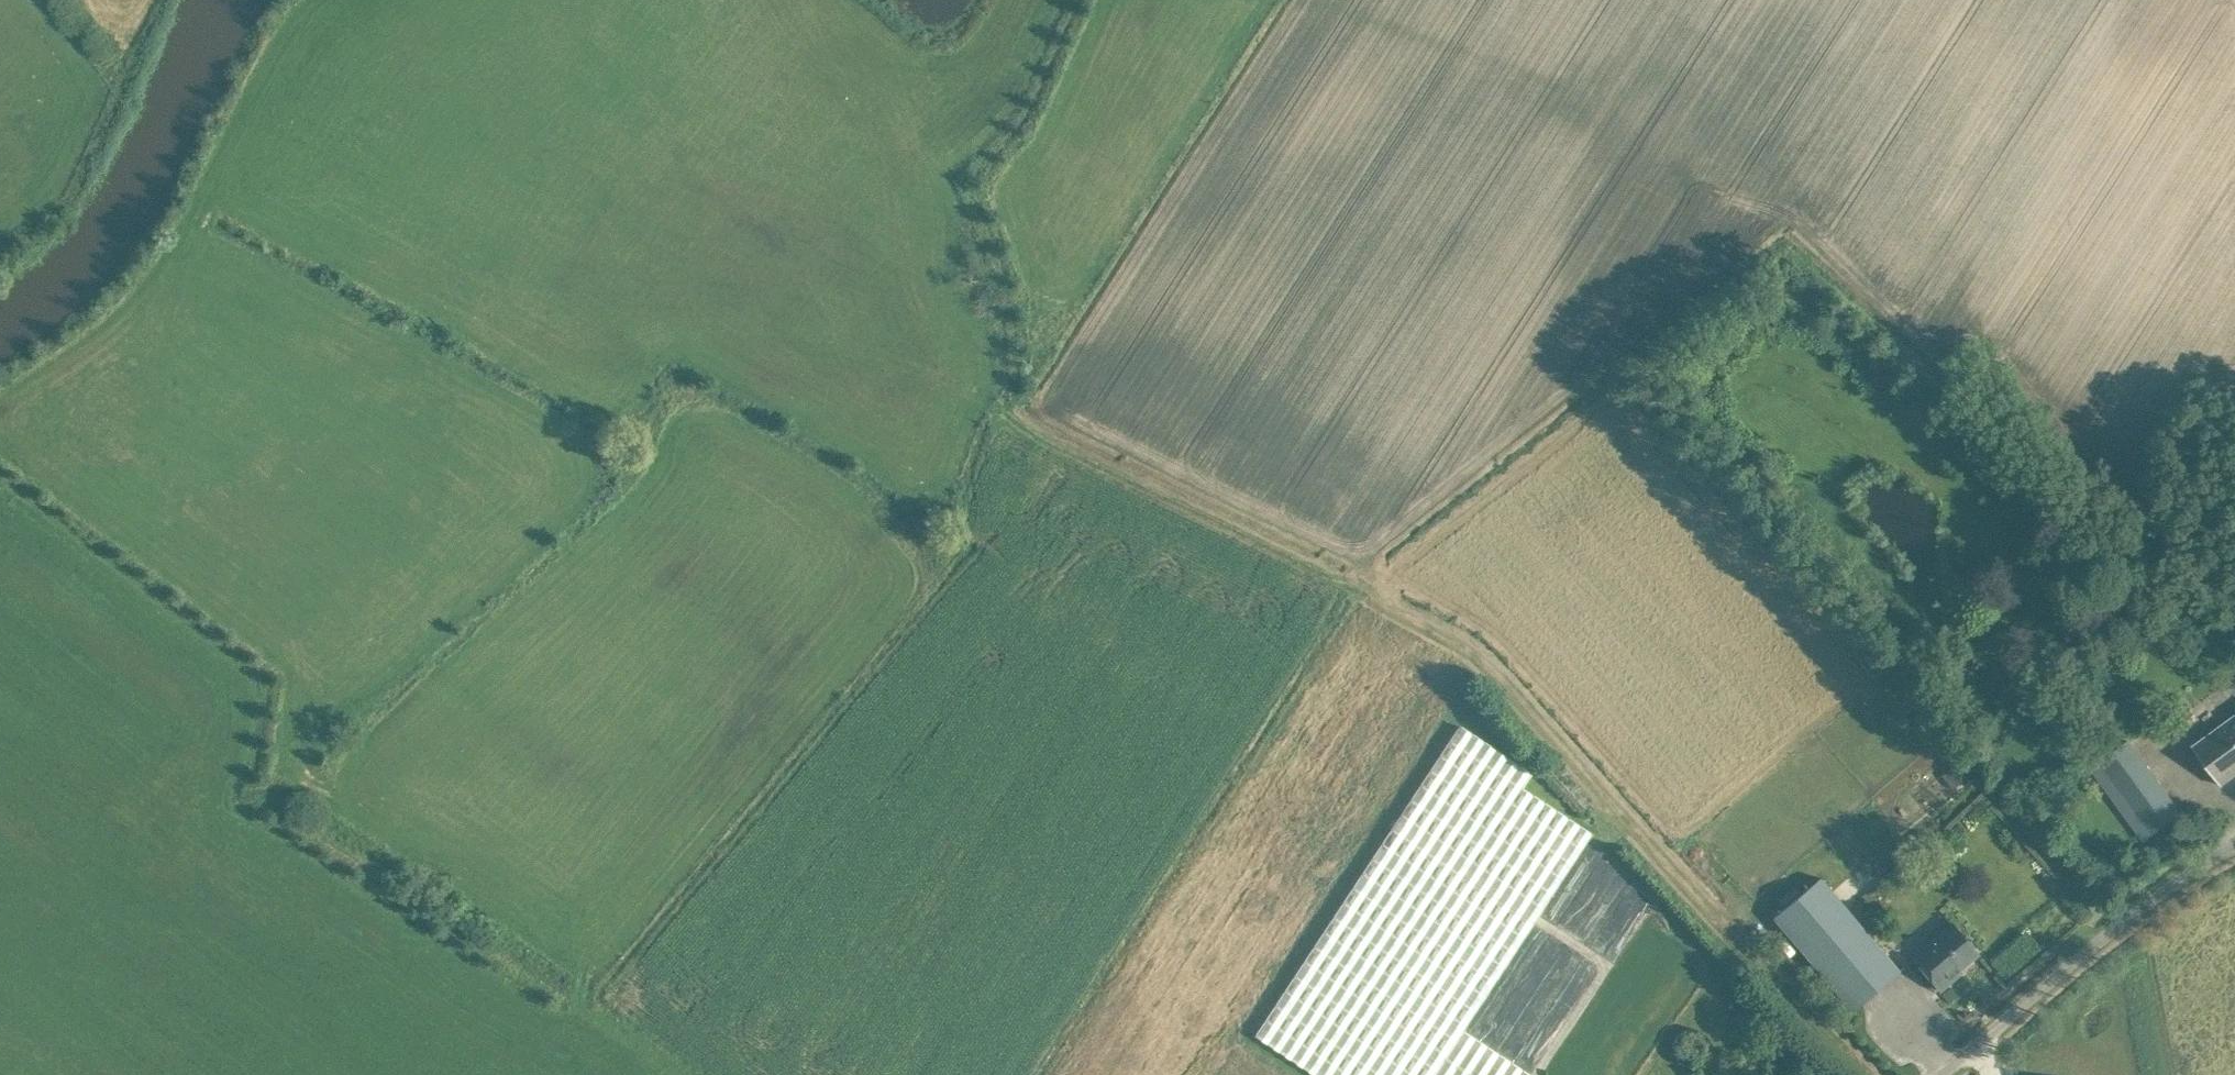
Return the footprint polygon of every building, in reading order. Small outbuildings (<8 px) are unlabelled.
[(2194,748),(2221,784),(2234,774),(2234,718),(2194,748)] [(1315,1074),(1530,1074),(1463,1031),(1593,834),(1522,788),(1533,772),(1462,726),(1255,1035),(1315,1074)] [(2087,767),(2141,842),(2181,813),(2133,746),(2140,741),(2131,729),(2124,734),(2126,738),(2087,767)] [(1853,1011),(1900,971),(1821,877),(1774,917),(1853,1011)] [(1958,970),(1977,953),(1952,924),(1912,958),(1939,990),(1953,977),(1952,976),(1959,970),(1958,970)]
